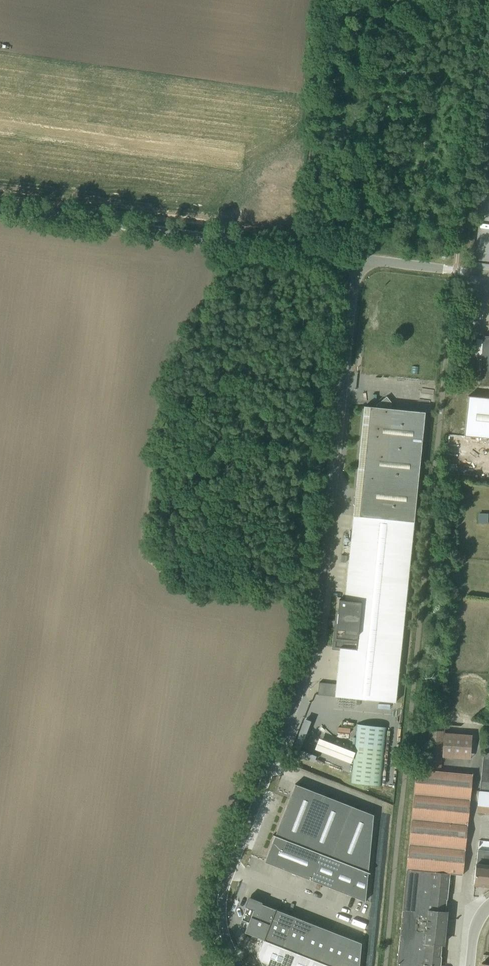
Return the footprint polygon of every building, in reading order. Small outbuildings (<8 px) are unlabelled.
[(480,375),(488,376),(488,338),(482,337),(480,375)] [(468,396),(464,436),(488,438),(488,399),(468,396)] [(395,703),(424,413),(363,407),(344,601),(338,600),(334,647),(339,648),(334,697),(395,703)] [(488,515),(488,513),(479,513),(478,522),(488,523),(488,515)] [(299,749),(298,755),(315,760),(317,753),(301,748),(304,741),(311,719),(303,717),(294,748),(299,749)] [(380,787),(386,727),(359,724),(353,784),(380,787)] [(472,737),(430,733),(427,771),(440,773),(442,758),(469,761),(472,737)] [(314,748),(351,762),(356,750),(319,736),(314,748)] [(480,793),(479,807),(488,808),(488,749),(485,749),(480,793)] [(416,769),(414,796),(470,802),(472,776),(440,773),(427,771),(416,769)] [(373,818),(294,788),(264,863),(365,903),(373,818)] [(414,796),(411,821),(467,827),(470,802),(414,796)] [(411,821),(409,846),(465,852),(467,827),(411,821)] [(480,840),(488,840),(488,821),(481,821),(480,840)] [(409,846),(407,870),(450,875),(462,876),(465,852),(409,846)] [(473,884),(488,886),(488,852),(478,851),(476,863),(475,863),(473,884)] [(398,965),(440,965),(450,875),(407,870),(398,965)] [(241,920),(248,923),(244,933),(262,940),(329,965),(359,965),(362,945),(250,899),(241,920)] [(262,940),(257,956),(263,965),(329,965),(262,940)]
